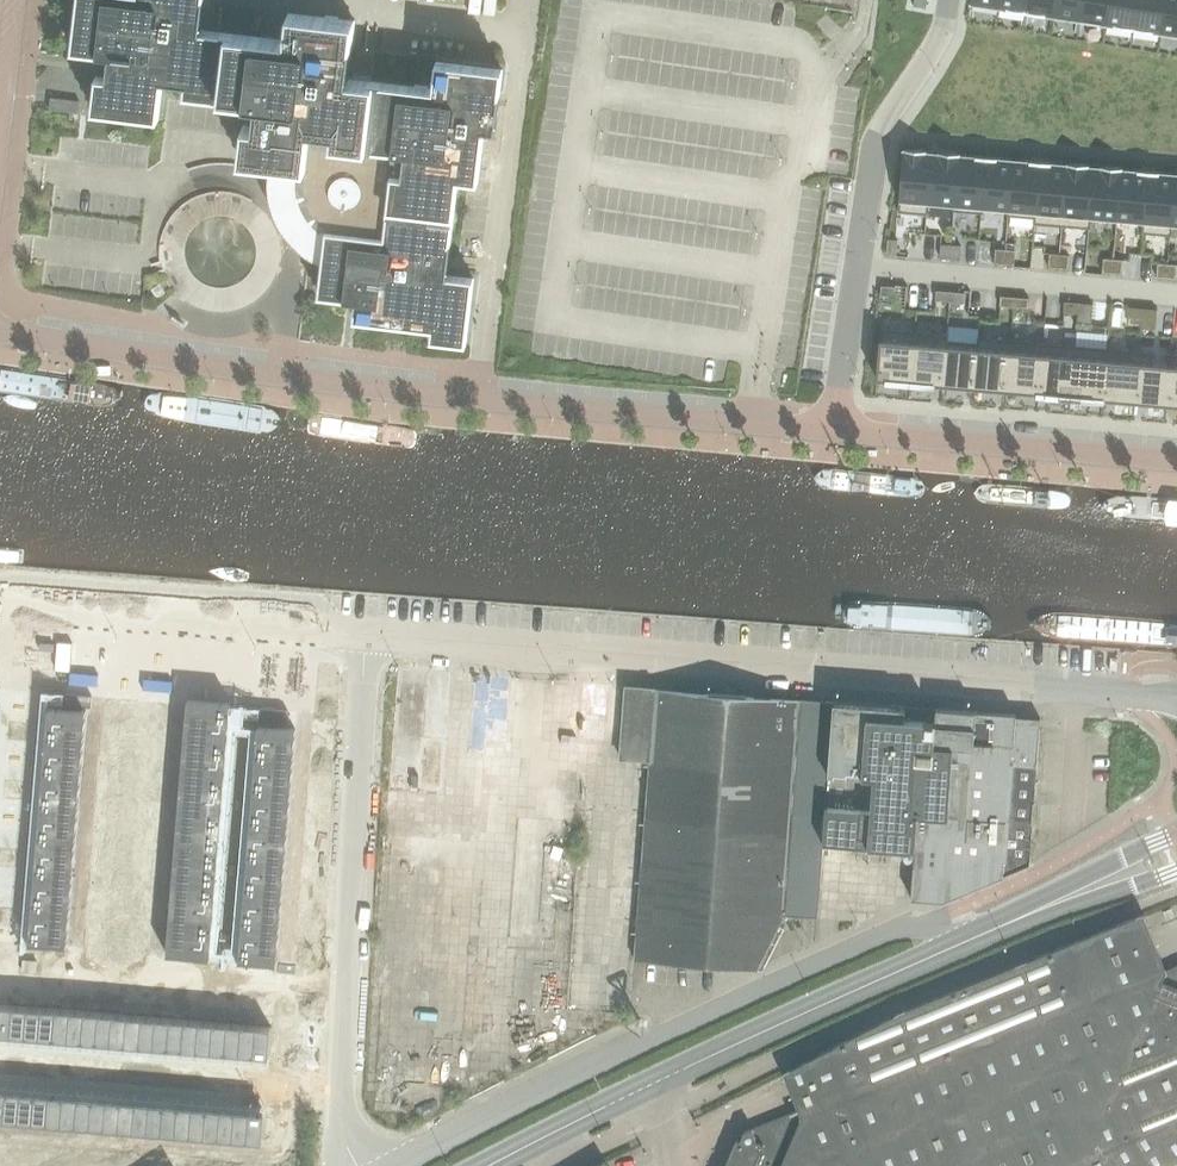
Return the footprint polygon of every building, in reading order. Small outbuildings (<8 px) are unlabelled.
[(73,49),(99,53),(98,53),(110,55),(108,77),(97,75),(93,111),(159,119),(164,81),(186,84),(184,94),(245,102),(258,104),(255,127),(245,126),(242,152),(241,160),(271,163),(272,164),(302,167),(301,175),(301,179),(301,183),(301,188),(302,192),(303,197),(305,202),(307,207),(309,211),(312,215),(315,219),(319,223),(323,226),(326,228),(327,228),(323,262),(319,295),(351,299),(357,300),(354,319),(376,322),(433,329),(431,340),(467,344),(475,278),(448,275),(452,242),(460,179),(479,182),(485,129),(497,131),(501,94),(500,94),(503,69),(488,67),(437,61),(434,88),(350,78),(353,47),(356,19),(289,11),(286,40),(201,30),(205,0),(79,0),(73,49)] [(998,8),(1025,12),(1027,0),(1000,0),(998,8)] [(1025,12),(1052,16),(1055,0),(1027,0),(1025,12)] [(1052,16),(1079,20),(1082,0),(1055,0),(1052,16)] [(1079,20),(1106,24),(1110,0),(1082,0),(1079,20)] [(1106,24),(1133,29),(1137,0),(1110,0),(1106,24)] [(1133,29),(1160,33),(1165,0),(1137,0),(1133,29)] [(1160,33),(1176,35),(1176,0),(1165,0),(1160,33)] [(618,33),(616,74),(668,77),(670,36),(618,33)] [(78,113),(80,101),(51,98),(49,110),(78,113)] [(609,151),(659,158),(662,140),(670,141),(673,116),(615,108),(609,151)] [(904,150),(898,212),(928,215),(929,203),(927,203),(932,152),(905,149),(905,150),(904,150)] [(932,152),(927,203),(929,203),(953,206),(954,206),(959,154),(932,152)] [(953,206),(953,211),(982,214),(983,208),(981,208),(986,156),(959,154),(954,206),(953,206)] [(986,156),(981,208),(983,208),(1007,210),(1008,210),(1013,159),(986,156)] [(1007,210),(1007,216),(1034,218),(1035,218),(1040,161),(1013,159),(1008,210),(1007,210)] [(1034,218),(1033,224),(1062,226),(1067,163),(1040,161),(1035,218),(1034,218)] [(1067,163),(1062,226),(1090,229),(1091,218),(1090,217),(1094,166),(1067,163)] [(1094,166),(1090,217),(1091,218),(1117,220),(1121,168),(1094,166)] [(1121,168),(1117,220),(1142,222),(1144,222),(1148,171),(1121,168)] [(1142,222),(1141,233),(1171,236),(1172,225),(1171,225),(1176,173),(1148,171),(1144,222),(1142,222)] [(659,214),(661,191),(596,184),(591,227),(649,233),(651,213),(659,214)] [(888,239),(886,253),(896,254),(898,240),(888,239)] [(941,244),(940,258),(950,259),(951,245),(941,244)] [(951,245),(950,259),(960,260),(961,245),(951,245)] [(996,249),(994,263),(1004,264),(1005,249),(996,249)] [(1005,249),(1004,264),(1014,264),(1015,250),(1005,249)] [(1050,253),(1048,268),(1058,269),(1059,254),(1050,253)] [(1059,254),(1058,269),(1068,269),(1069,255),(1059,254)] [(1103,258),(1102,272),(1112,273),(1113,259),(1103,258)] [(1113,259),(1112,273),(1122,274),(1123,260),(1113,259)] [(1158,263),(1156,277),(1166,278),(1167,264),(1158,263)] [(1166,278),(1176,279),(1176,269),(1176,265),(1167,264),(1166,278)] [(881,286),(880,296),(895,297),(895,287),(881,286)] [(936,290),(935,300),(950,302),(951,292),(936,290)] [(951,292),(950,302),(964,303),(965,293),(951,292)] [(1001,296),(1000,306),(1014,307),(1015,297),(1001,296)] [(1015,297),(1014,307),(1028,308),(1029,299),(1015,297)] [(1065,302),(1064,312),(1078,313),(1079,303),(1065,302)] [(1078,313),(1077,323),(1091,324),(1093,304),(1079,303),(1078,313)] [(1129,307),(1128,317),(1130,317),(1142,319),(1143,309),(1129,307)] [(1141,324),(1141,328),(1155,330),(1157,310),(1143,309),(1142,319),(1141,324)] [(880,340),(877,379),(910,382),(914,331),(882,328),(881,340),(880,340)] [(914,331),(910,382),(942,385),(946,339),(948,340),(948,334),(914,331)] [(978,342),(974,387),(1006,390),(1011,340),(978,337),(977,342),(978,342)] [(946,339),(942,385),(974,387),(978,342),(977,342),(948,340),(946,339)] [(1011,340),(1006,390),(1038,393),(1043,343),(1011,340)] [(1043,343),(1038,393),(1071,396),(1075,346),(1043,343)] [(1075,346),(1071,396),(1103,399),(1107,348),(1075,346)] [(1107,348),(1103,399),(1135,402),(1139,351),(1107,348)] [(1139,351),(1135,402),(1167,404),(1171,363),(1169,363),(1152,361),(1153,352),(1139,351)] [(1167,404),(1176,405),(1176,355),(1170,354),(1169,363),(1171,363),(1167,404)] [(31,374),(28,397),(98,409),(102,385),(31,374)] [(130,389),(127,413),(197,423),(201,400),(130,389)] [(376,425),(373,448),(444,457),(447,433),(376,425)] [(475,435),(473,459),(544,466),(546,442),(475,435)] [(723,458),(721,482),(792,488),(795,465),(723,458)] [(823,467),(821,491),(892,497),(894,474),(823,467)] [(999,483),(997,507),(1068,514),(1071,490),(999,483)] [(1099,493),(1097,516),(1168,523),(1170,499),(1099,493)] [(1017,612),(945,607),(944,631),(1015,636),(1017,612)] [(1117,620),(1045,615),(1044,638),(1115,644),(1117,620)] [(491,731),(514,732),(518,665),(405,657),(399,735),(411,736),(408,780),(449,783),(452,742),(491,745),(491,731)] [(610,734),(616,669),(594,667),(593,678),(558,674),(555,702),(579,704),(576,731),(610,734)] [(747,694),(739,694),(710,691),(710,692),(705,692),(706,691),(682,690),(678,690),(678,689),(657,688),(651,760),(651,766),(650,766),(650,768),(651,768),(649,785),(649,787),(648,805),(647,805),(647,806),(648,806),(646,824),(646,826),(645,843),(644,843),(644,845),(643,862),(642,864),(643,864),(642,882),(641,882),(641,883),(636,960),(756,970),(783,913),(785,894),(785,895),(787,874),(786,874),(788,856),(790,835),(789,835),(791,817),(793,796),(792,796),(794,778),(796,757),(795,757),(800,700),(800,699),(779,697),(779,698),(774,697),(751,695),(747,695),(747,694)] [(65,693),(64,704),(91,706),(92,695),(65,693)] [(170,917),(167,955),(210,958),(213,920),(216,883),(218,865),(219,847),(221,828),(222,810),(225,773),(228,736),(231,703),(188,700),(185,733),(182,770),(179,806),(177,825),(176,843),(174,862),(173,880),(170,917)] [(834,702),(822,701),(800,700),(795,757),(796,757),(794,778),(792,796),(793,796),(791,817),(789,835),(790,835),(788,856),(786,874),(787,874),(785,895),(785,894),(783,913),(817,917),(823,842),(829,767),(834,702)] [(916,849),(917,849),(920,814),(913,813),(916,766),(929,767),(932,764),(935,721),(922,720),(921,722),(907,721),(908,712),(903,706),(893,705),(892,706),(834,702),(829,767),(823,842),(916,849)] [(261,707),(260,718),(287,720),(288,709),(261,707)] [(32,910),(29,944),(67,947),(69,913),(72,880),(75,846),(78,812),(80,779),(83,745),(86,711),(46,708),(44,742),(41,775),(39,809),(37,843),(34,877),(32,910)] [(937,721),(935,721),(932,764),(929,767),(916,766),(913,813),(920,814),(917,849),(916,849),(912,898),(943,901),(1030,865),(1040,718),(1016,714),(975,711),(975,713),(937,710),(937,721)] [(242,927),(239,961),(276,964),(279,930),(282,897),(285,863),(287,829),(290,796),(293,762),(296,728),(258,725),(256,759),(253,793),(250,826),(247,860),(244,894),(242,927)] [(1175,966),(1171,973),(1166,970),(1165,970),(1153,939),(1147,924),(1144,916),(1144,915),(1143,914),(1142,914),(1142,915),(1141,915),(902,1012),(901,1011),(900,1012),(785,1072),(784,1072),(784,1073),(784,1074),(784,1075),(785,1075),(799,1110),(744,1132),(740,1141),(737,1139),(725,1165),(1176,1165),(1176,965),(1175,966)] [(38,961),(23,959),(22,971),(36,972),(38,961)] [(10,1036),(53,1039),(82,1041),(96,1043),(125,1045),(168,1049),(182,1050),(225,1053),(254,1056),(269,1057),(271,1027),(256,1026),(227,1023),(184,1020),(170,1019),(127,1015),(99,1013),(84,1012),(56,1009),(13,1006),(0,1005),(0,1035),(10,1036)] [(4,1120),(47,1124),(75,1126),(90,1128),(118,1130),(161,1134),(175,1135),(218,1139),(247,1141),(262,1142),(265,1112),(249,1111),(221,1109),(178,1105),(164,1104),(121,1100),(92,1098),(78,1097),(49,1094),(6,1091),(0,1090),(0,1120),(4,1120)]
